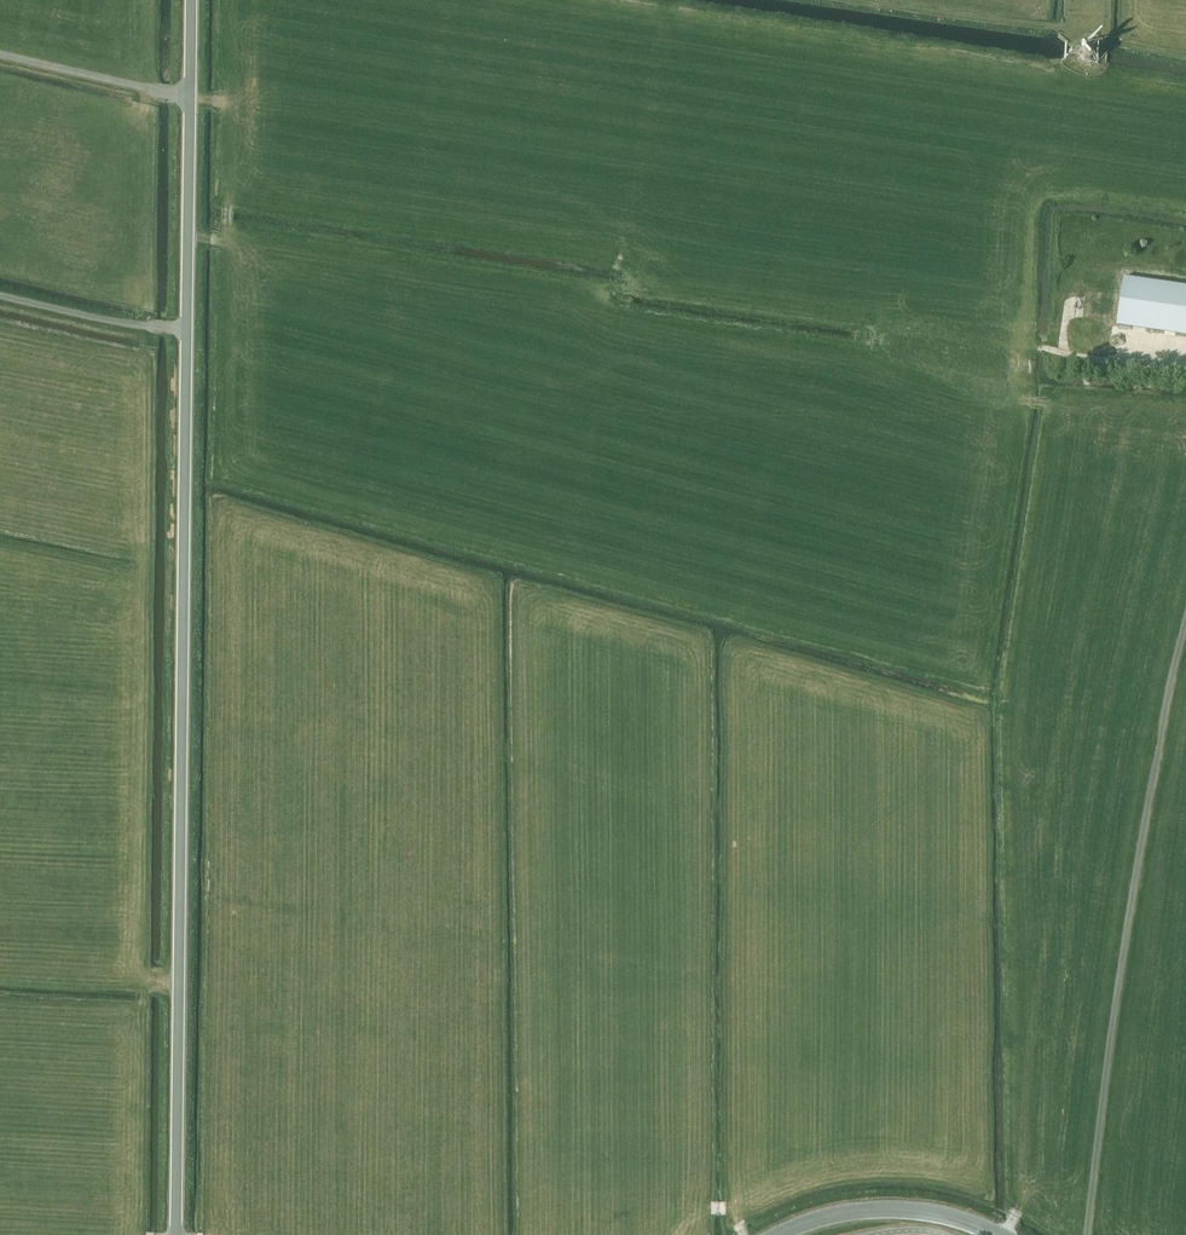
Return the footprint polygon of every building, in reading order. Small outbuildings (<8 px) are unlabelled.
[(1094,45),(1087,44),(1081,50),(1080,57),(1085,62),(1091,63),(1097,58),(1098,52),(1094,45)] [(1185,334),(1185,285),(1124,277),(1117,325),(1185,334)]
